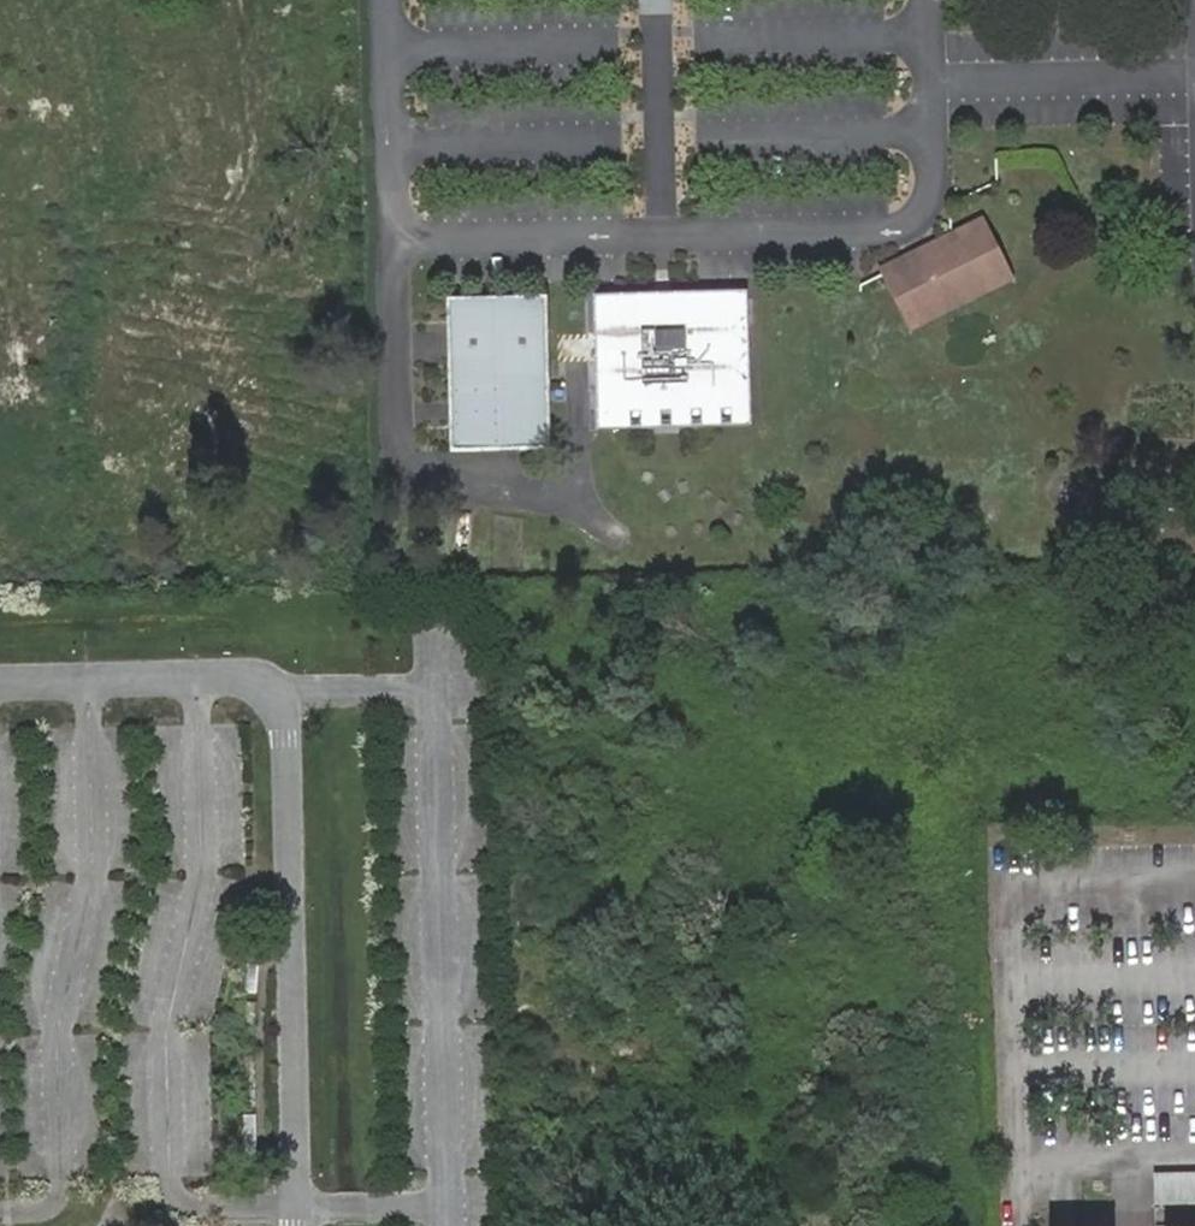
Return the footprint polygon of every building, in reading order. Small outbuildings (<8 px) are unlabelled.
[(984,217),(949,234),(966,234),(980,227),(1004,277),(922,317),(905,283),(889,291),(909,333),(1015,281),(984,217)] [(966,234),(949,234),(950,251),(946,252),(949,257),(937,263),(931,251),(881,276),(889,291),(905,283),(922,317),(1004,277),(980,227),(966,234)] [(950,251),(949,234),(878,269),(881,276),(931,251),(937,263),(949,257),(946,252),(950,251)] [(731,292),(593,295),(596,411),(735,407),(731,292)] [(547,298),(447,300),(450,451),(550,449),(547,298)] [(259,948),(245,947),(241,994),(256,995),(259,948)] [(255,1116),(240,1117),(241,1164),(257,1164),(255,1116)] [(1149,1171),(1149,1206),(1194,1206),(1194,1171),(1149,1171)] [(1163,1225),(1194,1225),(1194,1214),(1163,1213),(1163,1225)]
